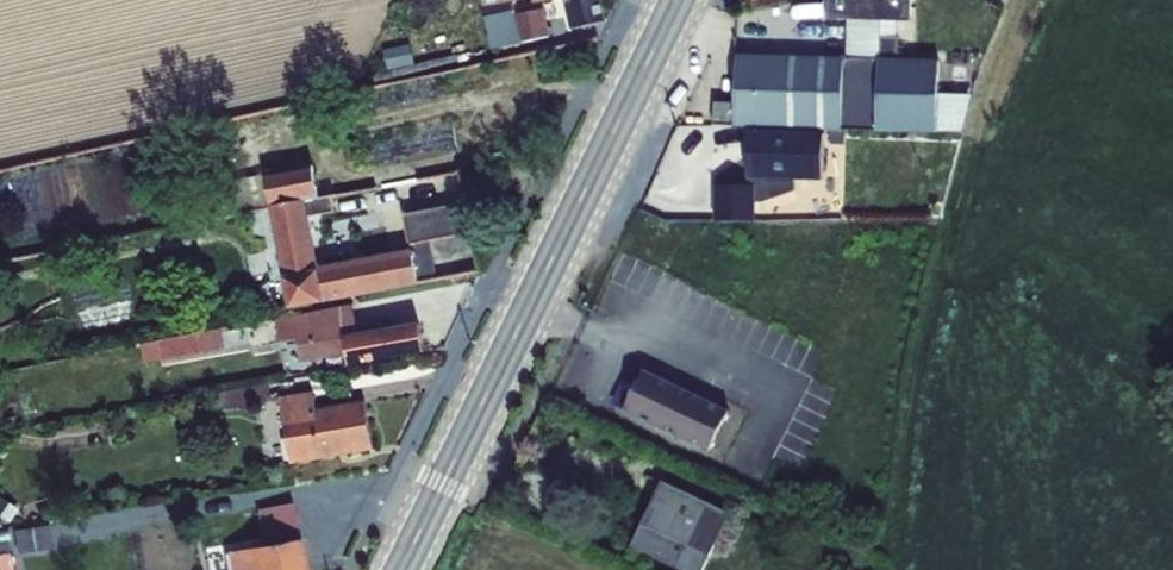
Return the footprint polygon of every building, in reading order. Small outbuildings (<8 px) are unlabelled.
[(571,31),(606,22),(601,0),(565,0),(571,31)] [(514,11),(483,19),(489,43),(519,36),(520,44),(550,38),(543,10),(515,16),(514,11)] [(749,128),(825,130),(938,133),(940,60),(901,59),(901,38),(882,38),(882,62),(846,61),(846,58),(739,55),(738,103),(715,103),(714,127),(749,128)] [(409,46),(383,51),(388,71),(414,65),(409,46)] [(823,180),(825,130),(749,128),(747,177),(769,178),(769,183),(796,184),(796,180),(823,180)] [(265,176),(270,208),(306,202),(318,199),(312,167),(265,176)] [(270,208),(265,176),(231,183),(237,215),(270,208)] [(716,187),(716,221),(756,221),(756,187),(716,187)] [(318,199),(306,202),(309,217),(333,213),(331,197),(318,199)] [(306,202),(270,208),(290,310),(418,286),(417,283),(437,280),(429,242),(472,233),(466,203),(404,216),(409,252),(320,271),(309,217),(306,202)] [(345,307),(268,320),(272,346),(284,344),(283,341),(298,339),(300,351),(291,352),(293,363),(346,355),(348,366),(423,354),(418,325),(350,336),(345,307)] [(219,328),(161,339),(165,361),(223,349),(219,328)] [(644,371),(623,412),(709,453),(729,412),(644,371)] [(268,384),(214,393),(217,411),(271,402),(268,384)] [(313,393),(279,398),(290,465),(374,451),(365,401),(316,410),(313,393)] [(632,547),(680,569),(705,569),(731,515),(663,483),(632,547)] [(301,539),(298,540),(292,504),(254,510),(260,546),(227,552),(230,569),(306,569),(301,539)] [(52,544),(48,524),(19,528),(23,549),(52,544)]
